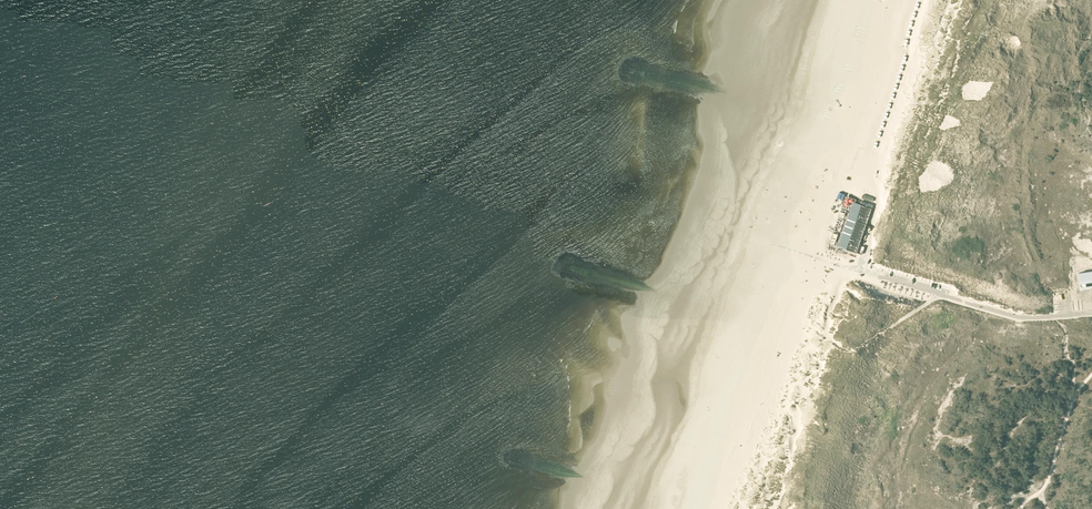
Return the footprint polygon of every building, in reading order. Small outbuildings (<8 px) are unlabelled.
[(853,201),(838,245),(859,252),(873,208),(853,201)] [(1079,273),(1081,286),(1091,285),(1091,270),(1084,271),(1084,272),(1079,273)]
